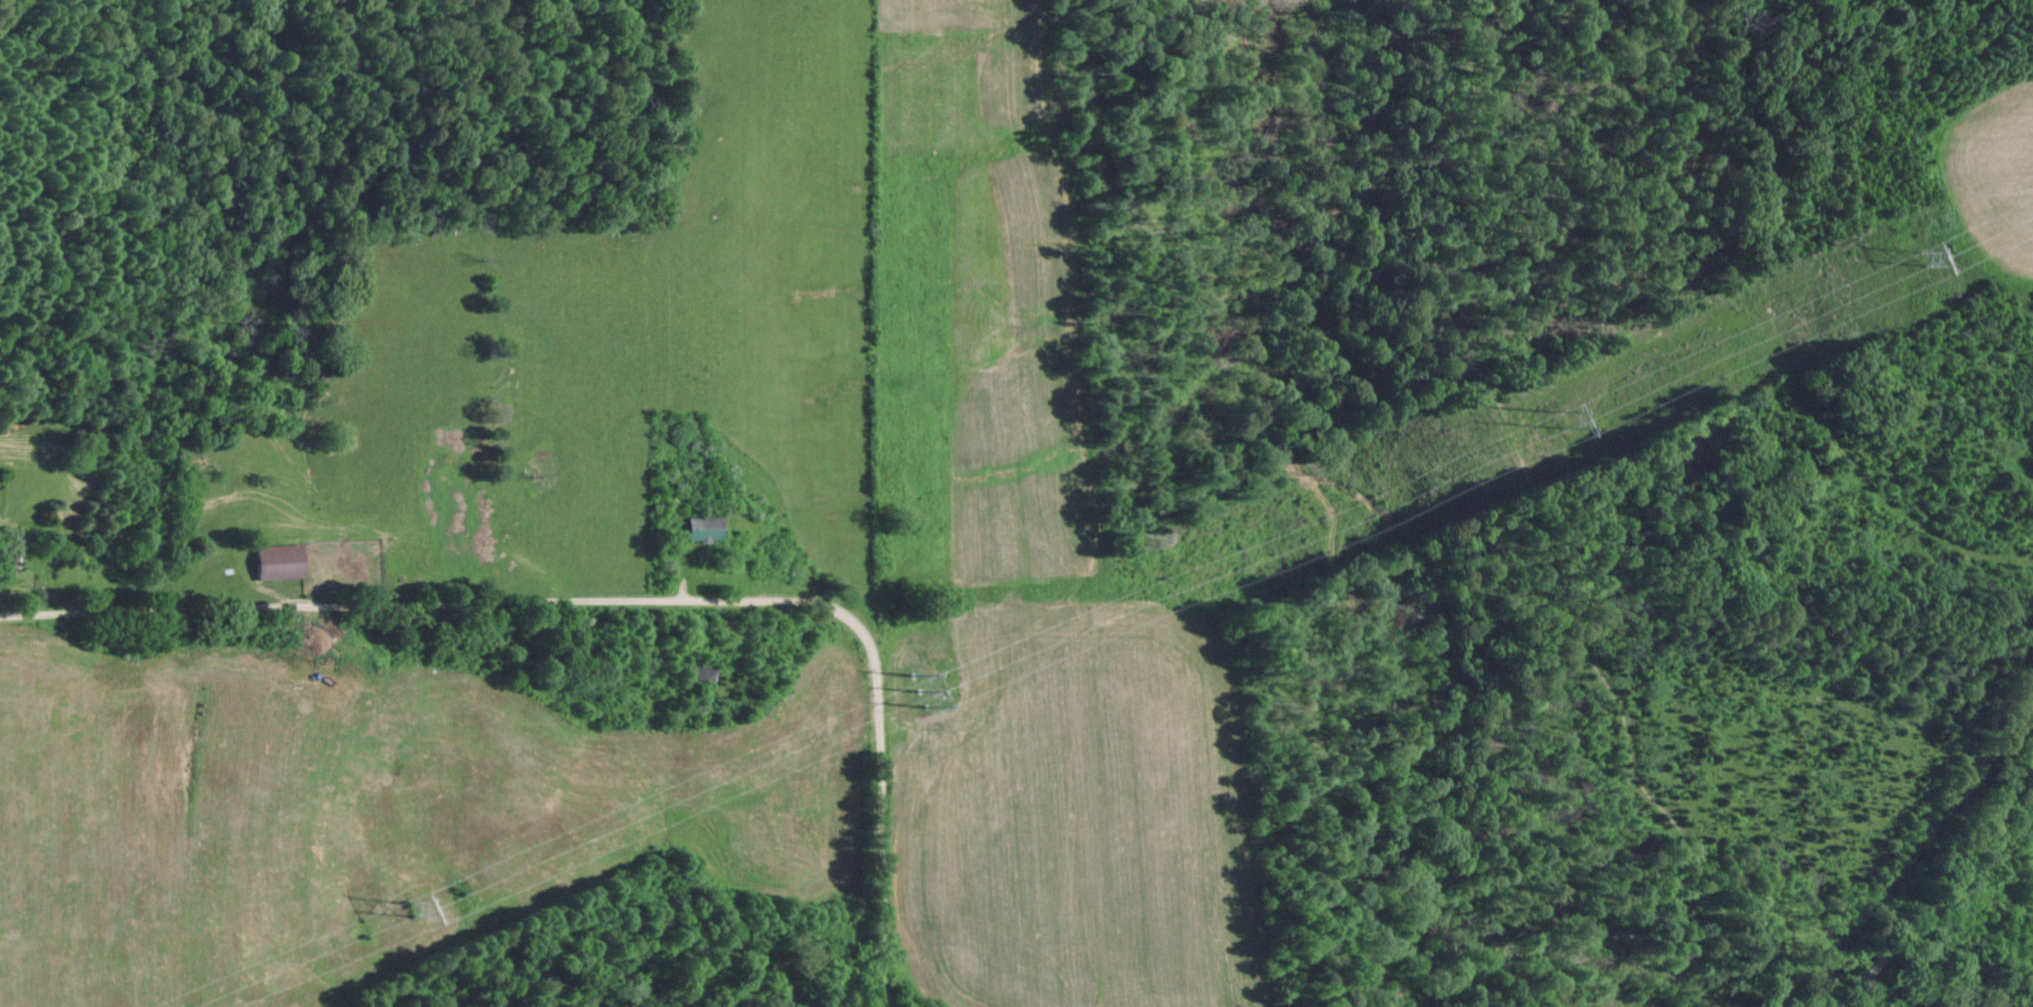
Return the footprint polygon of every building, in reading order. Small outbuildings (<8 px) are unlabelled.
[(686,539),(719,539),(719,517),(686,517),(686,539)] [(254,546),(255,579),(301,578),(300,544),(254,546)] [(683,681),(711,681),(711,660),(683,660),(683,681)]
